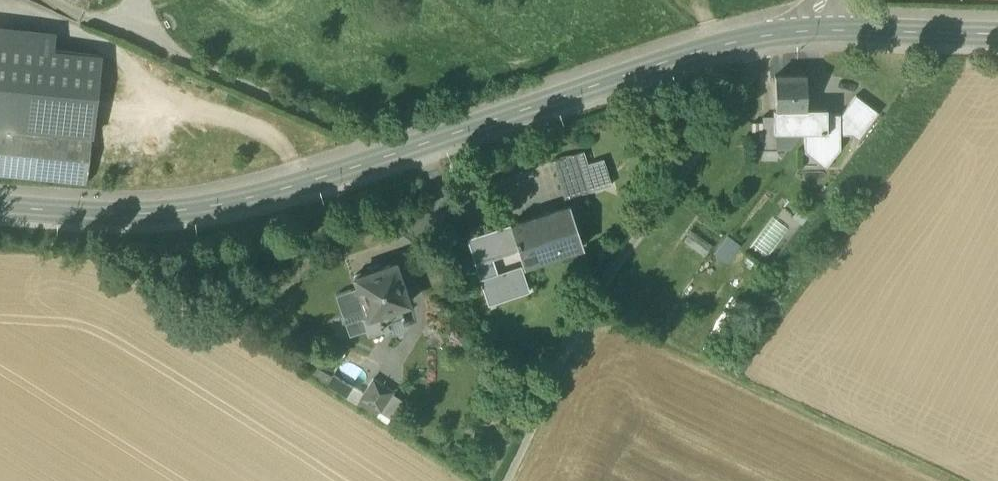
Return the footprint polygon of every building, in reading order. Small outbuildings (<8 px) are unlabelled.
[(92,136),(100,56),(52,51),(54,33),(0,28),(0,126),(92,136)] [(806,108),(806,75),(775,76),(775,108),(806,108)] [(856,95),(840,116),(840,135),(851,135),(858,139),(878,112),(856,95)] [(775,108),(773,109),(773,116),(773,133),(776,133),(800,133),(804,133),(827,132),(827,114),(827,108),(825,108),(806,108),(775,108)] [(840,116),(840,114),(827,114),(827,132),(804,133),(804,150),(823,150),(833,158),(840,149),(840,135),(840,116)] [(773,116),(762,117),(762,123),(762,140),(762,149),(776,149),(776,133),(773,133),(773,116)] [(762,140),(762,123),(752,123),(752,140),(762,140)] [(86,184),(92,136),(0,126),(0,175),(86,184)] [(800,135),(800,133),(776,133),(776,149),(790,149),(800,135)] [(580,166),(557,173),(565,199),(588,191),(580,166)] [(568,206),(512,224),(511,223),(510,223),(510,224),(524,267),(525,267),(523,259),(557,248),(559,254),(582,246),(569,204),(567,205),(568,206)] [(769,255),(790,228),(776,216),(754,243),(769,255)] [(510,224),(468,238),(468,237),(467,238),(498,333),(542,318),(525,267),(524,267),(510,224)] [(686,242),(706,253),(712,242),(691,231),(686,242)] [(727,233),(713,251),(727,261),(741,243),(727,233)] [(395,261),(363,272),(359,271),(355,272),(353,276),(354,280),(357,284),(367,314),(362,316),(368,334),(389,327),(387,321),(403,316),(400,305),(408,302),(406,296),(407,292),(406,289),(405,285),(402,283),(395,261)] [(353,385),(336,374),(330,384),(347,395),(353,385)] [(393,390),(373,378),(358,402),(375,413),(378,409),(380,410),(393,390)]
